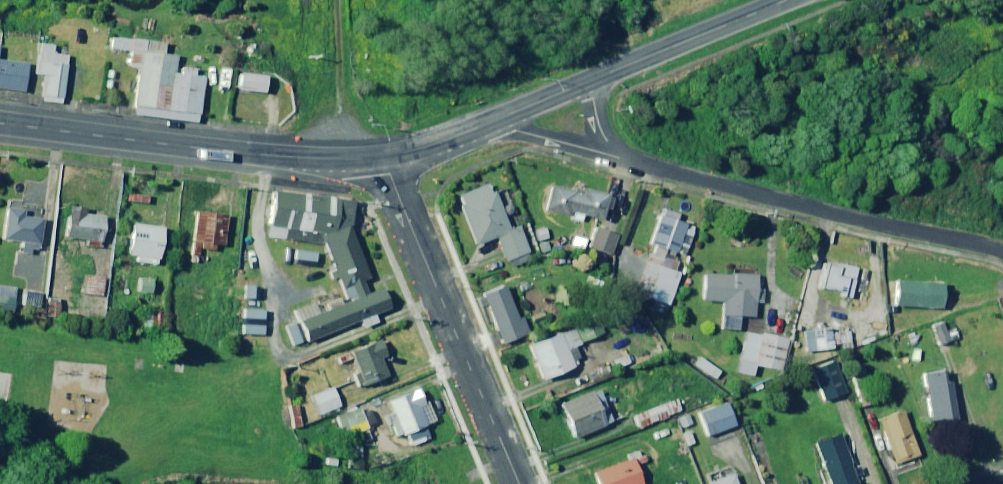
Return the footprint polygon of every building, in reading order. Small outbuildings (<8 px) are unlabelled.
[(183,34),(133,29),(130,57),(140,58),(135,103),(205,110),(210,63),(181,60),(183,34)] [(54,46),(40,45),(37,74),(46,75),(43,102),(65,104),(69,57),(53,55),(54,46)] [(0,61),(0,90),(26,92),(29,64),(0,61)] [(269,77),(240,73),(238,90),(267,93),(269,77)] [(342,291),(291,312),(300,333),(384,298),(376,277),(367,281),(344,226),(344,189),(269,180),(264,231),(320,236),(342,291)] [(506,220),(492,184),(459,196),(477,245),(497,238),(506,261),(511,259),(514,267),(533,260),(516,216),(506,220)] [(576,193),(552,188),(547,212),(583,220),(584,216),(605,220),(607,210),(613,211),(615,198),(576,190),(576,193)] [(226,246),(230,208),(200,204),(193,261),(207,263),(209,250),(214,250),(215,245),(226,246)] [(86,208),(72,207),(68,238),(88,241),(88,246),(103,248),(107,217),(85,214),(86,208)] [(680,216),(665,210),(653,244),(686,256),(696,228),(678,221),(680,216)] [(41,226),(2,221),(0,239),(0,248),(38,253),(41,226)] [(164,229),(134,224),(130,255),(139,256),(138,262),(159,265),(164,229)] [(550,239),(548,228),(537,230),(539,241),(550,239)] [(619,236),(598,228),(591,247),(612,255),(619,236)] [(583,236),(574,233),(569,250),(578,252),(583,236)] [(679,261),(651,252),(640,287),(653,292),(651,299),(671,305),(681,273),(676,272),(679,261)] [(857,269),(826,263),(820,288),(841,293),(840,296),(857,299),(860,286),(854,285),(857,269)] [(216,273),(210,267),(200,278),(207,283),(216,273)] [(516,318),(493,268),(466,280),(490,330),(516,318)] [(759,290),(759,274),(706,275),(707,302),(724,301),(725,331),(743,330),(742,317),(756,317),(756,303),(764,303),(764,290),(759,290)] [(106,278),(88,276),(85,294),(103,297),(106,278)] [(154,294),(155,279),(141,278),(140,293),(154,294)] [(0,287),(0,305),(14,307),(16,289),(0,287)] [(577,327),(583,342),(607,333),(601,318),(577,327)] [(849,326),(805,331),(808,352),(835,349),(834,345),(851,343),(849,326)] [(583,342),(577,327),(530,345),(543,380),(581,365),(573,346),(583,342)] [(959,338),(955,327),(936,334),(940,345),(959,338)] [(763,336),(748,333),(739,373),(754,376),(757,366),(782,372),(789,340),(763,334),(763,336)] [(389,356),(383,339),(352,351),(361,372),(356,374),(361,388),(390,376),(383,359),(389,356)] [(723,372),(700,357),(695,365),(717,380),(723,372)] [(848,393),(835,360),(814,368),(827,401),(848,393)] [(944,383),(942,372),(925,375),(934,430),(961,426),(954,382),(944,383)] [(584,385),(579,376),(566,382),(571,391),(584,385)] [(341,407),(334,388),(313,396),(320,415),(341,407)] [(426,404),(420,389),(389,401),(403,435),(427,426),(419,407),(426,404)] [(614,423),(599,389),(562,404),(576,438),(614,423)] [(640,429),(677,414),(672,402),(635,417),(640,429)] [(737,426),(729,403),(701,413),(709,436),(737,426)] [(368,429),(362,408),(337,416),(343,435),(351,433),(355,443),(367,439),(364,430),(368,429)] [(920,456),(904,412),(881,420),(897,464),(920,456)] [(694,424),(689,414),(679,418),(684,429),(694,424)] [(842,435),(816,444),(831,483),(859,483),(860,483),(842,435)] [(641,451),(629,455),(631,460),(596,473),(599,483),(645,483),(638,466),(650,462),(647,454),(643,456),(641,451)] [(733,470),(720,475),(722,479),(710,483),(738,483),(733,470)]
